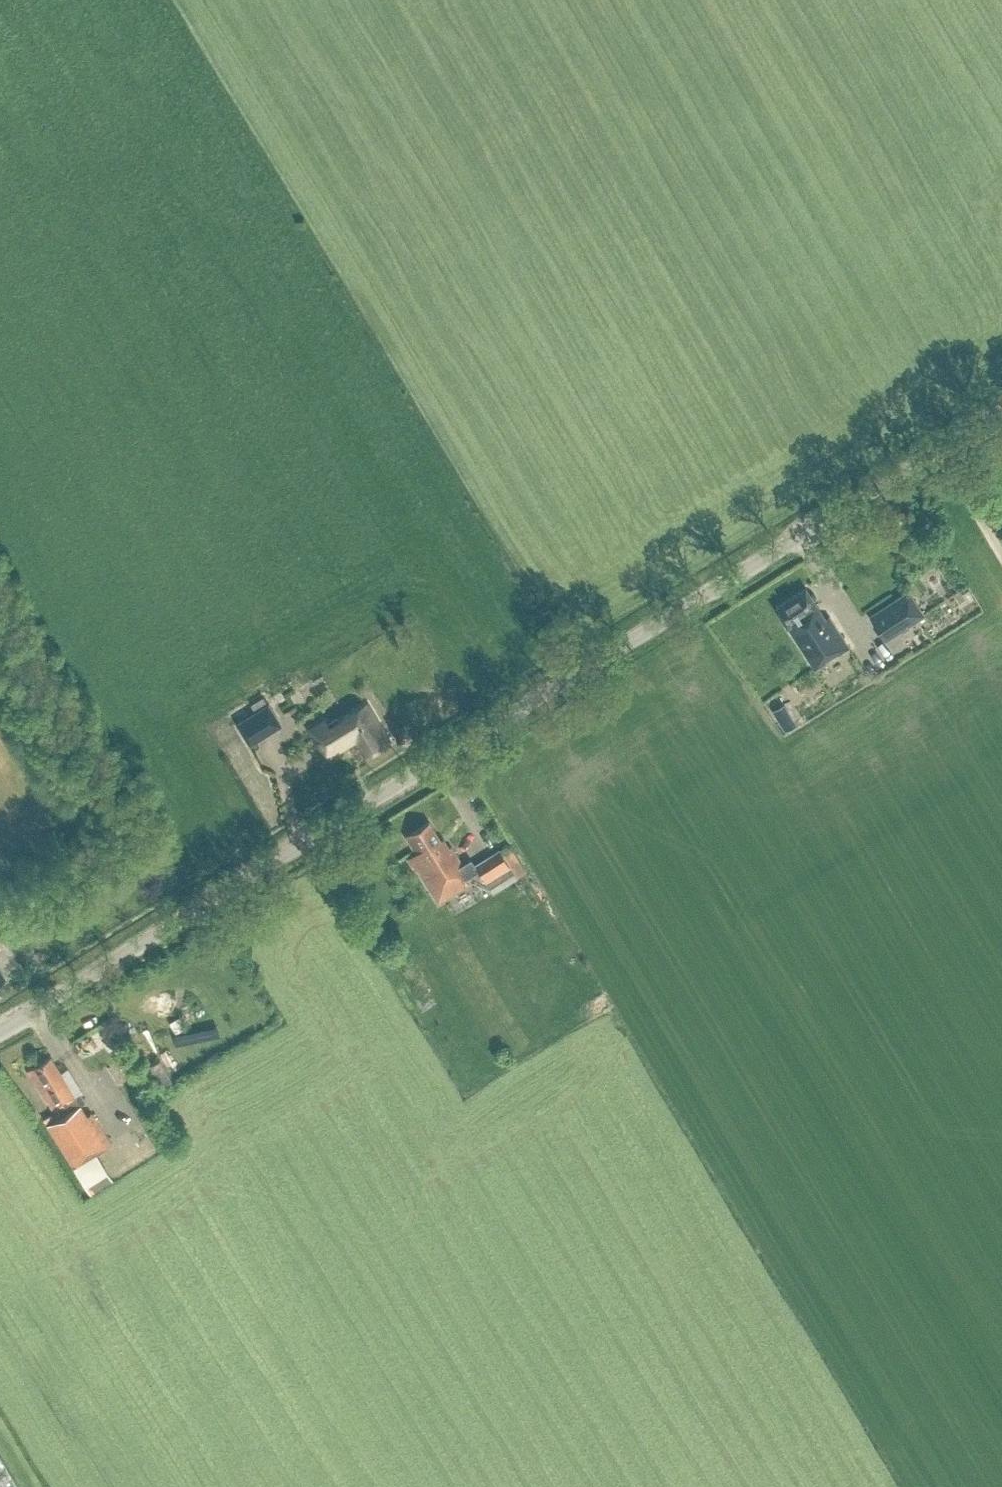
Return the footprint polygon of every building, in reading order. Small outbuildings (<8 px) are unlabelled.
[(806,585),(775,605),(814,666),(848,645),(828,614),(825,616),(806,585)] [(885,637),(923,612),(908,589),(869,614),(885,637)] [(545,609),(538,613),(542,620),(549,616),(545,609)] [(268,701),(267,701),(262,694),(250,702),(254,710),(235,721),(248,744),(282,724),(268,701)] [(340,707),(310,725),(329,755),(357,738),(366,752),(389,738),(366,700),(344,713),(340,707)] [(446,849),(428,821),(405,835),(416,852),(408,858),(415,869),(417,868),(438,902),(470,881),(466,876),(477,869),(470,859),(462,864),(450,846),(446,849)] [(518,877),(517,875),(525,869),(509,842),(499,848),(499,847),(474,861),(494,892),(518,877)] [(195,1019),(207,1015),(202,1002),(190,1007),(195,1019)] [(181,1043),(195,1034),(182,1014),(168,1024),(181,1043)] [(51,1055),(27,1070),(47,1102),(48,1101),(58,1117),(47,1124),(75,1168),(112,1144),(91,1111),(87,1114),(51,1055)] [(149,1063),(162,1084),(172,1078),(160,1057),(149,1063)] [(102,1161),(79,1174),(90,1192),(113,1178),(102,1161)] [(0,1455),(0,1486),(19,1486),(0,1455)]
